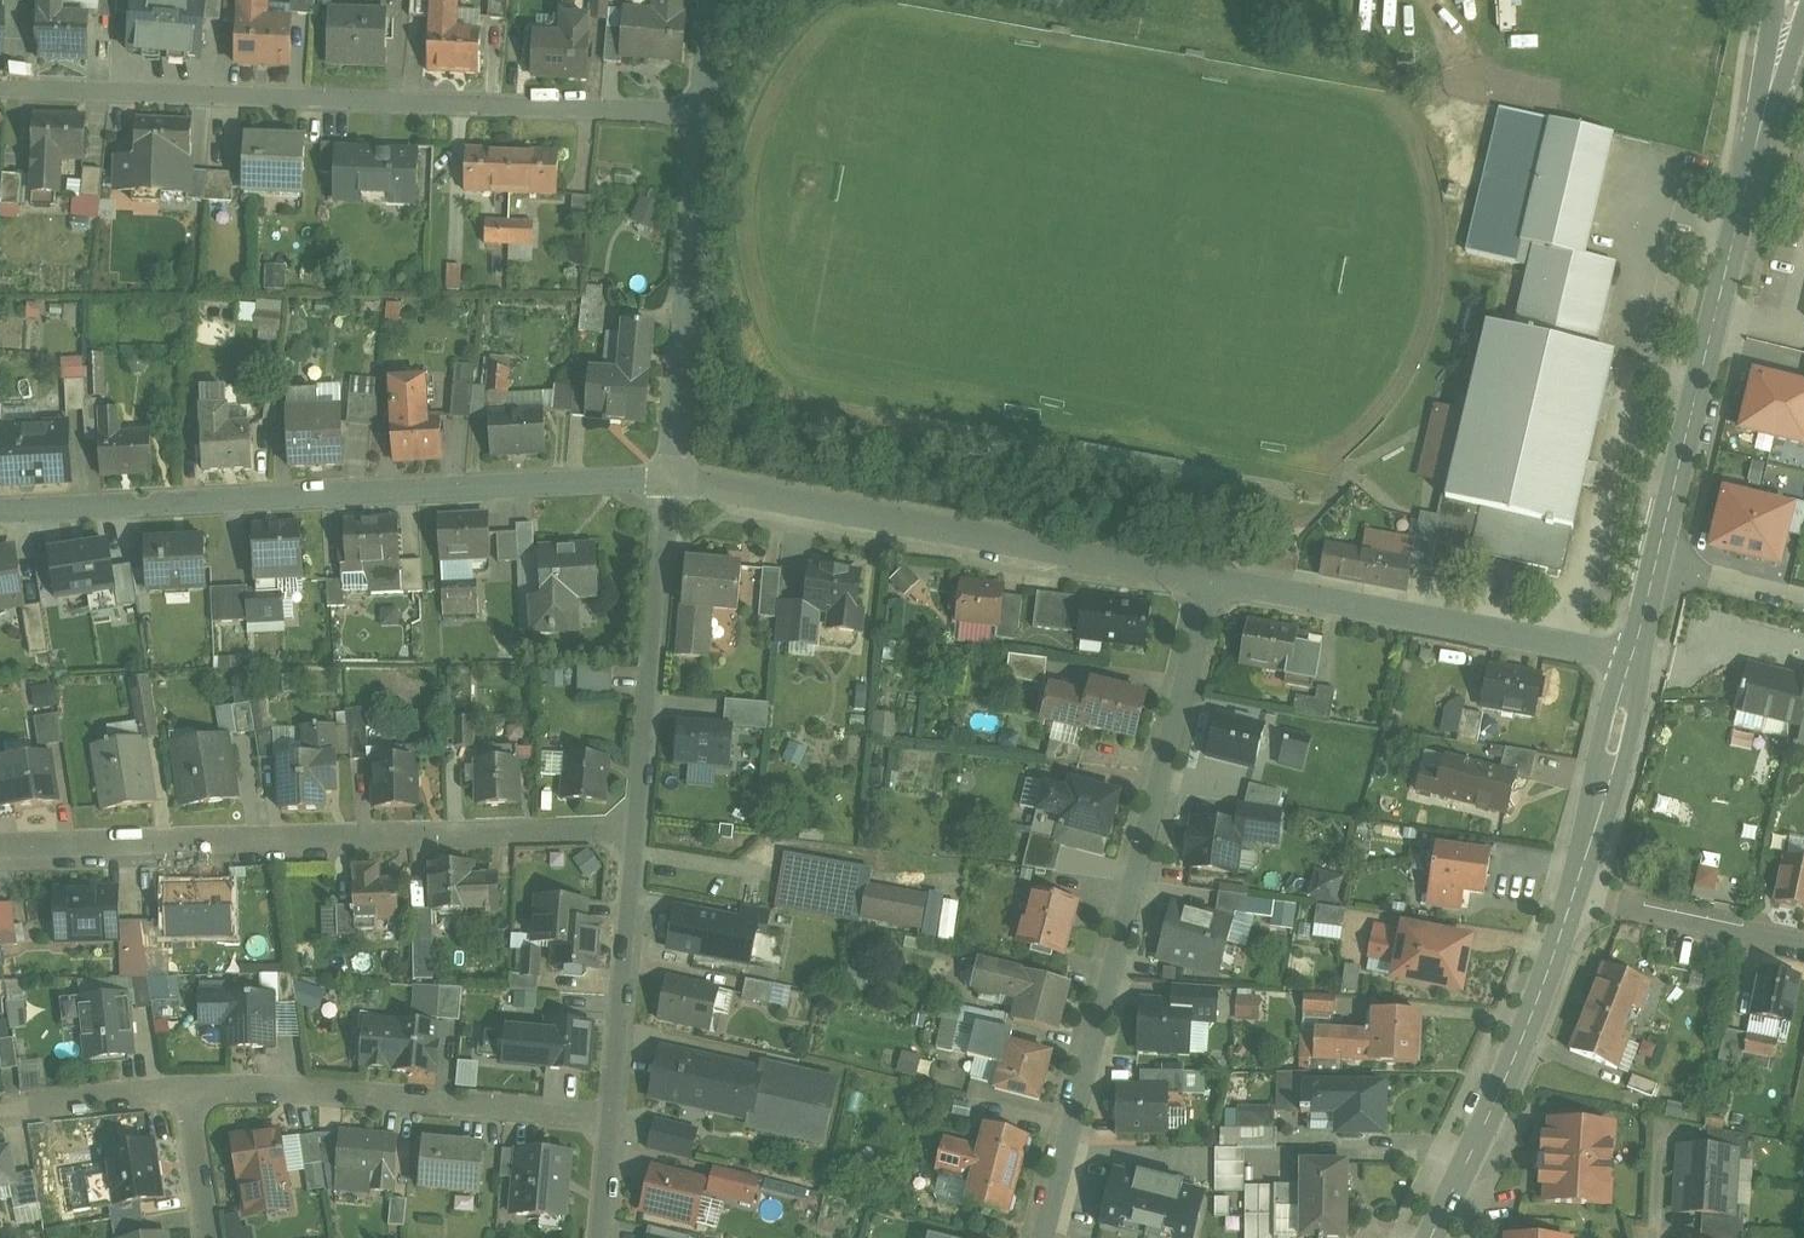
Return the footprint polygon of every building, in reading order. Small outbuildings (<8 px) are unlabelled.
[(42,2),(41,14),(40,13),(39,58),(88,60),(90,16),(64,15),(65,0),(42,0),(42,2)] [(97,17),(117,18),(119,0),(99,0),(97,17)] [(141,19),(140,18),(138,61),(186,63),(188,21),(174,20),(161,19),(161,0),(141,0),(141,19)] [(161,19),(174,20),(175,0),(161,0),(161,19)] [(193,10),(220,11),(221,0),(193,0),(193,10)] [(242,23),(266,24),(266,0),(243,0),(242,23)] [(321,12),(321,0),(299,0),(299,11),(321,12)] [(455,0),(437,0),(435,30),(459,31),(461,0),(455,0)] [(589,17),(589,18),(590,18),(609,20),(610,0),(591,0),(589,17)] [(658,12),(626,10),(624,28),(622,55),(624,55),(683,60),(687,15),(683,15),(685,0),(659,0),(658,12)] [(388,13),(330,11),(328,63),(384,65),(385,39),(387,39),(388,13)] [(589,17),(564,16),(563,37),(536,36),(534,76),(587,79),(590,18),(589,18),(589,17)] [(242,23),(240,23),(239,67),(289,68),(291,25),(266,24),(242,23)] [(624,28),(608,27),(605,62),(624,63),(624,55),(622,55),(624,28)] [(435,30),(433,30),(431,73),(480,76),(483,33),(459,31),(435,30)] [(10,123),(1,102),(0,102),(0,128),(10,123)] [(88,120),(37,117),(35,160),(58,161),(86,162),(88,120)] [(184,121),(139,119),(137,158),(120,157),(119,186),(135,187),(135,202),(163,203),(163,188),(189,189),(192,189),(192,171),(194,122),(184,121)] [(1614,134),(1551,120),(1522,242),(1536,246),(1516,330),(1596,350),(1617,262),(1586,255),(1614,134)] [(306,142),(248,139),(247,169),(234,169),(234,173),(235,173),(234,189),(304,192),(306,142)] [(345,145),(324,144),(323,173),(337,173),(338,150),(345,151),(345,145)] [(345,151),(338,150),(337,173),(336,200),(418,203),(419,154),(345,151)] [(561,153),(469,150),(468,192),(559,195),(561,153)] [(58,161),(36,160),(35,183),(57,184),(58,161)] [(104,172),(84,170),(82,199),(101,201),(104,172)] [(208,172),(192,171),(192,189),(189,189),(188,200),(205,201),(208,172)] [(234,173),(208,172),(205,201),(234,202),(234,189),(235,173),(234,173)] [(22,176),(3,174),(1,205),(20,207),(22,176)] [(57,184),(35,183),(34,208),(56,209),(57,184)] [(663,229),(673,205),(649,195),(639,219),(663,229)] [(593,198),(576,196),(573,224),(590,225),(593,198)] [(512,223),(488,222),(488,244),(511,245),(512,223)] [(537,224),(512,223),(511,245),(536,246),(537,224)] [(291,286),(292,265),(271,264),(271,286),(291,286)] [(262,319),(289,317),(288,300),(261,302),(262,319)] [(260,321),(259,303),(245,304),(246,322),(260,321)] [(604,306),(586,304),(585,317),(589,317),(588,328),(602,330),(604,306)] [(262,338),(284,339),(285,320),(263,320),(262,338)] [(654,325),(627,322),(622,374),(649,376),(654,325)] [(1516,330),(1489,324),(1468,412),(1456,461),(1448,497),(1448,498),(1572,528),(1573,528),(1584,483),(1593,486),(1598,466),(1589,463),(1614,354),(1596,350),(1516,330)] [(93,410),(91,356),(71,357),(73,411),(93,410)] [(476,368),(457,366),(456,385),(475,387),(476,368)] [(622,374),(595,371),(591,418),(648,423),(652,376),(649,376),(622,374)] [(1754,373),(1741,430),(1803,445),(1803,385),(1754,373)] [(429,417),(426,378),(392,380),(395,419),(394,419),(397,462),(442,459),(440,417),(429,417)] [(456,385),(455,385),(453,417),(472,418),(475,387),(456,385)] [(1468,412),(1439,405),(1427,454),(1456,461),(1468,412)] [(229,407),(205,408),(206,429),(230,428),(229,407)] [(547,411),(490,414),(493,457),(549,454),(547,411)] [(342,424),(291,426),(292,468),(344,466),(342,424)] [(69,425),(3,428),(4,441),(1,441),(3,482),(72,479),(69,425)] [(206,429),(204,429),(206,472),(254,470),(252,427),(230,428),(206,429)] [(151,431),(100,434),(103,476),(154,473),(151,431)] [(1758,500),(1726,492),(1712,548),(1745,556),(1758,500)] [(1572,528),(1448,498),(1448,497),(1443,496),(1437,522),(1421,518),(1417,537),(1433,541),(1432,542),(1438,543),(1474,552),(1474,550),(1562,571),(1572,528)] [(1792,508),(1758,500),(1745,556),(1778,564),(1792,508)] [(490,515),(441,518),(442,559),(492,557),(490,515)] [(399,520),(347,523),(347,535),(340,535),(341,565),(343,565),(343,580),(345,580),(344,566),(363,565),(373,594),(403,593),(401,561),(399,520)] [(536,554),(535,523),(518,524),(518,532),(519,555),(536,554)] [(302,525),(255,527),(257,581),(281,580),(281,592),(284,592),(284,594),(300,593),(304,590),(303,579),(304,579),(302,525)] [(518,532),(499,533),(500,562),(519,561),(519,555),(518,532)] [(1433,541),(1417,537),(1412,561),(1414,561),(1412,568),(1432,572),(1438,543),(1432,542),(1433,541)] [(206,539),(147,542),(149,569),(150,592),(151,592),(208,589),(206,539)] [(1214,542),(1199,539),(1197,554),(1211,556),(1214,542)] [(87,550),(54,555),(54,552),(52,553),(57,584),(59,599),(117,590),(110,544),(87,547),(87,550)] [(1243,547),(1228,544),(1226,558),(1240,561),(1243,547)] [(1412,561),(1327,545),(1322,575),(1408,591),(1412,568),(1414,561),(1412,561)] [(598,547),(542,549),(544,597),(536,597),(537,632),(579,630),(578,628),(571,628),(569,596),(597,595),(596,572),(599,572),(598,547)] [(0,552),(0,602),(23,598),(16,549),(0,552)] [(52,553),(35,556),(40,587),(57,584),(52,553)] [(423,560),(401,561),(403,593),(425,592),(423,560)] [(743,566),(688,561),(679,656),(708,659),(712,609),(739,611),(743,566)] [(782,569),(765,568),(762,598),(779,599),(782,569)] [(149,569),(134,570),(140,598),(151,598),(151,592),(150,592),(149,569)] [(864,575),(816,569),(812,607),(859,613),(864,575)] [(281,580),(257,581),(258,593),(250,593),(251,621),(285,619),(284,603),(287,603),(287,599),(284,600),(284,594),(284,592),(281,592),(281,580)] [(346,606),(345,580),(343,580),(328,580),(330,607),(346,606)] [(1005,587),(963,582),(962,588),(955,592),(953,610),(960,610),(959,620),(1001,625),(1005,587)] [(249,587),(234,588),(235,621),(251,621),(250,593),(249,587)] [(234,588),(213,589),(214,623),(235,621),(234,588)] [(451,591),(451,615),(489,615),(489,591),(451,591)] [(1059,594),(1039,591),(1035,627),(1055,629),(1059,594)] [(1085,597),(1066,595),(1062,630),(1081,632),(1085,597)] [(1151,605),(1085,597),(1081,632),(1080,637),(1083,637),(1084,629),(1106,632),(1105,640),(1146,645),(1151,605)] [(43,604),(23,607),(28,638),(48,635),(43,604)] [(1298,630),(1250,621),(1243,662),(1291,671),(1298,630)] [(838,630),(809,626),(807,643),(836,647),(838,630)] [(56,635),(58,667),(74,666),(72,634),(56,635)] [(1049,660),(1010,655),(1008,678),(1045,687),(1049,660)] [(1542,674),(1492,665),(1485,706),(1535,715),(1542,674)] [(585,691),(617,689),(616,668),(584,670),(585,691)] [(1800,672),(1798,679),(1757,669),(1746,682),(1745,682),(1737,711),(1739,711),(1741,703),(1768,710),(1769,716),(1803,724),(1801,736),(1803,737),(1803,673),(1800,672)] [(151,677),(132,680),(141,739),(146,739),(146,740),(161,738),(151,677)] [(1146,696),(1094,683),(1090,697),(1053,687),(1045,720),(1056,723),(1052,740),(1080,747),(1084,730),(1085,730),(1086,727),(1135,739),(1146,696)] [(42,708),(64,703),(60,684),(38,689),(42,708)] [(1321,700),(1298,696),(1296,709),(1319,713),(1321,700)] [(60,714),(36,718),(40,746),(64,743),(60,714)] [(1265,727),(1219,715),(1208,755),(1255,768),(1265,727)] [(732,722),(674,718),(669,764),(727,768),(732,722)] [(317,725),(317,727),(306,728),(307,756),(282,757),(283,810),(325,809),(325,791),(339,790),(338,755),(336,755),(335,727),(320,727),(320,725),(317,725)] [(277,756),(275,730),(263,730),(264,757),(277,756)] [(1311,738),(1289,733),(1284,749),(1307,755),(1311,738)] [(227,735),(176,743),(186,807),(187,807),(186,801),(205,798),(206,804),(229,800),(225,773),(233,772),(227,735)] [(141,739),(111,744),(111,741),(107,742),(107,744),(100,745),(107,786),(102,786),(105,809),(151,803),(145,767),(150,767),(146,740),(146,739),(141,739)] [(1080,747),(1052,740),(1046,761),(1080,765),(1085,748),(1080,747)] [(1538,753),(1507,747),(1501,771),(1517,775),(1517,776),(1531,780),(1538,753)] [(59,800),(51,753),(0,761),(0,810),(59,800)] [(611,758),(571,755),(569,777),(566,777),(564,799),(607,803),(611,758)] [(1501,771),(1447,757),(1441,775),(1423,771),(1418,790),(1507,813),(1517,776),(1517,775),(1501,771)] [(420,806),(419,759),(376,760),(377,807),(420,806)] [(523,803),(521,760),(478,761),(479,804),(523,803)] [(1121,794),(1072,781),(1070,790),(1029,779),(1022,806),(1039,810),(1033,834),(1057,840),(1056,843),(1063,845),(1104,856),(1109,838),(1110,838),(1121,794)] [(1283,792),(1251,784),(1246,803),(1279,808),(1283,792)] [(1282,809),(1242,803),(1239,825),(1242,825),(1240,840),(1254,841),(1254,839),(1278,842),(1282,809)] [(1239,825),(1196,819),(1194,832),(1189,832),(1187,853),(1191,854),(1189,867),(1235,873),(1240,840),(1242,825),(1239,825)] [(1057,840),(1033,834),(1025,867),(1056,871),(1063,845),(1056,843),(1057,840)] [(1791,838),(1787,857),(1786,857),(1776,903),(1803,909),(1803,841),(1791,838)] [(1489,853),(1435,846),(1427,905),(1461,910),(1464,891),(1484,894),(1489,853)] [(474,876),(474,863),(432,864),(434,911),(485,909),(485,913),(491,912),(491,909),(500,909),(499,875),(474,876)] [(381,881),(380,866),(358,867),(358,882),(357,882),(357,921),(400,919),(399,880),(381,881)] [(929,896),(872,885),(869,898),(784,881),(779,905),(865,921),(866,917),(923,927),(929,896)] [(234,887),(168,888),(169,936),(171,936),(171,929),(198,929),(198,936),(235,935),(234,887)] [(109,890),(55,890),(57,940),(78,940),(78,935),(119,934),(119,939),(122,939),(120,889),(119,889),(119,890),(109,891),(109,890)] [(1080,902),(1039,890),(1031,921),(1028,920),(1022,941),(1066,954),(1080,902)] [(1249,896),(1220,892),(1217,917),(1234,922),(1237,913),(1246,915),(1249,896)] [(588,901),(540,897),(536,941),(557,943),(555,965),(598,968),(600,947),(598,947),(600,924),(586,923),(588,901)] [(0,903),(0,945),(0,946),(19,943),(13,903),(0,903)] [(1217,917),(1173,905),(1159,956),(1221,974),(1234,922),(1217,917)] [(1348,909),(1320,905),(1317,924),(1345,928),(1348,909)] [(773,912),(744,906),(741,920),(760,923),(758,933),(769,935),(773,912)] [(741,920),(676,908),(668,948),(705,954),(706,948),(730,953),(729,959),(753,963),(758,933),(760,923),(741,920)] [(428,910),(412,910),(413,939),(429,939),(428,910)] [(150,978),(141,921),(126,922),(128,977),(113,978),(150,978)] [(1406,931),(1377,925),(1371,957),(1399,962),(1406,931)] [(1469,940),(1407,927),(1406,931),(1399,962),(1397,974),(1460,987),(1469,940)] [(421,978),(439,979),(440,943),(422,943),(421,978)] [(1043,977),(988,963),(981,989),(1021,1000),(1015,1021),(1058,1032),(1071,984),(1068,983),(1043,977)] [(1072,968),(1046,963),(1043,977),(1068,983),(1072,968)] [(1605,966),(1570,1051),(1616,1070),(1629,1038),(1621,1034),(1631,1010),(1639,1013),(1651,985),(1605,966)] [(1802,978),(1762,969),(1752,1016),(1792,1025),(1802,978)] [(732,987),(669,973),(659,1020),(721,1034),(732,987)] [(294,974),(279,975),(279,1004),(299,1004),(294,974)] [(783,1006),(786,986),(741,978),(737,998),(783,1006)] [(30,979),(14,980),(16,1029),(33,1028),(30,979)] [(327,1010),(331,990),(305,983),(300,1003),(327,1010)] [(1219,988),(1175,985),(1174,1004),(1193,1005),(1192,1020),(1216,1022),(1219,988)] [(464,988),(440,987),(439,1019),(461,1020),(464,988)] [(531,1009),(533,992),(512,989),(510,1007),(531,1009)] [(130,994),(82,999),(82,1001),(89,1000),(91,1026),(85,1026),(88,1060),(136,1055),(130,994)] [(274,1010),(273,994),(202,996),(202,1021),(228,1020),(228,1049),(274,1048),(274,1032),(273,1032),(273,1010),(274,1010)] [(1233,1018),(1255,1018),(1255,994),(1233,994),(1233,1018)] [(1174,1004),(1142,1002),(1139,1048),(1157,1050),(1160,1053),(1170,1054),(1174,1051),(1190,1052),(1192,1020),(1193,1005),(1174,1004)] [(1297,1013),(1328,1014),(1328,1003),(1297,1003),(1297,1013)] [(994,1014),(963,1008),(961,1021),(978,1024),(979,1024),(1006,1030),(1009,1015),(995,1012),(994,1014)] [(1422,1013),(1375,1011),(1374,1035),(1373,1061),(1419,1064),(1422,1013)] [(961,1021),(945,1018),(938,1048),(954,1052),(961,1021)] [(442,1026),(398,1021),(398,1022),(366,1019),(362,1066),(394,1069),(394,1070),(437,1074),(442,1026)] [(593,1023),(549,1020),(547,1043),(545,1068),(545,1069),(589,1073),(593,1023)] [(1006,1030),(979,1024),(978,1024),(970,1055),(1004,1064),(998,1088),(1040,1099),(1052,1055),(1011,1044),(1013,1032),(1006,1030)] [(1749,1035),(1727,1030),(1720,1061),(1742,1066),(1745,1054),(1749,1035)] [(1374,1035),(1331,1033),(1330,1059),(1373,1061),(1374,1035)] [(1779,1041),(1749,1035),(1745,1054),(1774,1061),(1779,1041)] [(0,1040),(0,1044),(3,1070),(4,1070),(4,1068),(18,1066),(18,1068),(19,1067),(15,1038),(0,1040)] [(547,1043),(524,1041),(522,1066),(545,1068),(547,1043)] [(763,1071),(661,1049),(651,1096),(752,1119),(763,1071)] [(54,1088),(52,1060),(26,1062),(28,1090),(54,1088)] [(837,1081),(764,1065),(763,1071),(752,1119),(750,1125),(824,1142),(837,1081)] [(1185,1072),(1142,1071),(1141,1088),(1168,1088),(1168,1095),(1185,1095),(1185,1072)] [(1322,1073),(1282,1072),(1281,1111),(1305,1111),(1306,1084),(1321,1084),(1322,1073)] [(1321,1084),(1306,1084),(1305,1111),(1340,1112),(1341,1084),(1321,1084)] [(1385,1085),(1341,1084),(1340,1112),(1340,1134),(1384,1134),(1385,1085)] [(1141,1088),(1120,1088),(1119,1131),(1168,1132),(1168,1095),(1168,1088),(1141,1088)] [(144,1132),(143,1115),(126,1117),(128,1133),(144,1132)] [(1278,1115),(1250,1115),(1250,1131),(1239,1131),(1239,1147),(1278,1147),(1278,1115)] [(699,1130),(657,1119),(649,1150),(691,1160),(699,1130)] [(1616,1126),(1551,1122),(1550,1138),(1548,1138),(1545,1140),(1544,1149),(1547,1152),(1550,1152),(1548,1171),(1546,1171),(1543,1173),(1543,1183),(1545,1185),(1548,1186),(1547,1202),(1611,1205),(1613,1181),(1611,1181),(1613,1150),(1614,1150),(1616,1126)] [(1031,1137),(987,1125),(979,1154),(974,1175),(966,1205),(1011,1216),(1012,1212),(1016,1210),(1018,1201),(1016,1196),(1026,1155),(1031,1152),(1033,1142),(1030,1139),(1031,1137)] [(1751,1136),(1710,1129),(1709,1149),(1738,1151),(1737,1161),(1749,1161),(1751,1136)] [(281,1130),(234,1138),(241,1182),(243,1182),(248,1215),(275,1211),(270,1174),(284,1172),(285,1177),(287,1177),(286,1175),(288,1174),(281,1130)] [(342,1133),(319,1134),(323,1163),(339,1162),(342,1133)] [(383,1137),(342,1133),(339,1162),(337,1191),(338,1191),(338,1189),(367,1191),(372,1190),(394,1192),(398,1147),(382,1145),(383,1137)] [(319,1134),(300,1137),(304,1166),(323,1163),(319,1134)] [(972,1145),(948,1139),(939,1172),(963,1179),(965,1173),(974,1175),(979,1154),(970,1152),(972,1145)] [(484,1146),(424,1141),(420,1188),(480,1193),(484,1146)] [(154,1142),(108,1149),(116,1206),(163,1199),(159,1176),(156,1176),(151,1143),(154,1143),(154,1142)] [(1709,1149),(1682,1147),(1680,1180),(1735,1183),(1737,1161),(1738,1151),(1709,1149)] [(520,1151),(505,1149),(502,1176),(518,1177),(520,1151)] [(568,1153),(521,1149),(520,1151),(518,1177),(515,1215),(546,1217),(547,1213),(563,1214),(563,1219),(567,1219),(570,1190),(565,1190),(568,1153)] [(1216,1149),(1215,1192),(1244,1192),(1244,1149),(1216,1149)] [(0,1152),(0,1178),(9,1176),(13,1175),(8,1150),(0,1152)] [(1349,1163),(1303,1162),(1302,1185),(1277,1185),(1277,1235),(1302,1235),(1302,1237),(1348,1237),(1348,1213),(1347,1213),(1347,1192),(1350,1192),(1350,1179),(1347,1179),(1347,1165),(1348,1165),(1349,1163)] [(760,1177),(717,1166),(711,1193),(753,1204),(760,1177)] [(707,1181),(655,1168),(644,1210),(696,1223),(707,1181)] [(36,1171),(13,1175),(9,1176),(15,1209),(41,1204),(36,1171)] [(1100,1224),(1119,1229),(1121,1221),(1175,1234),(1174,1237),(1195,1237),(1206,1194),(1113,1171),(1100,1224)] [(71,1175),(78,1209),(95,1205),(88,1172),(71,1175)] [(1735,1183),(1680,1180),(1678,1212),(1704,1214),(1733,1216),(1734,1204),(1735,1183)] [(1215,1198),(1215,1217),(1229,1217),(1230,1198),(1215,1198)] [(408,1200),(392,1199),(390,1225),(406,1226),(408,1200)] [(1746,1205),(1734,1204),(1733,1216),(1704,1214),(1703,1230),(1745,1232),(1746,1205)] [(1703,1230),(1702,1237),(1744,1237),(1745,1232),(1703,1230)]
